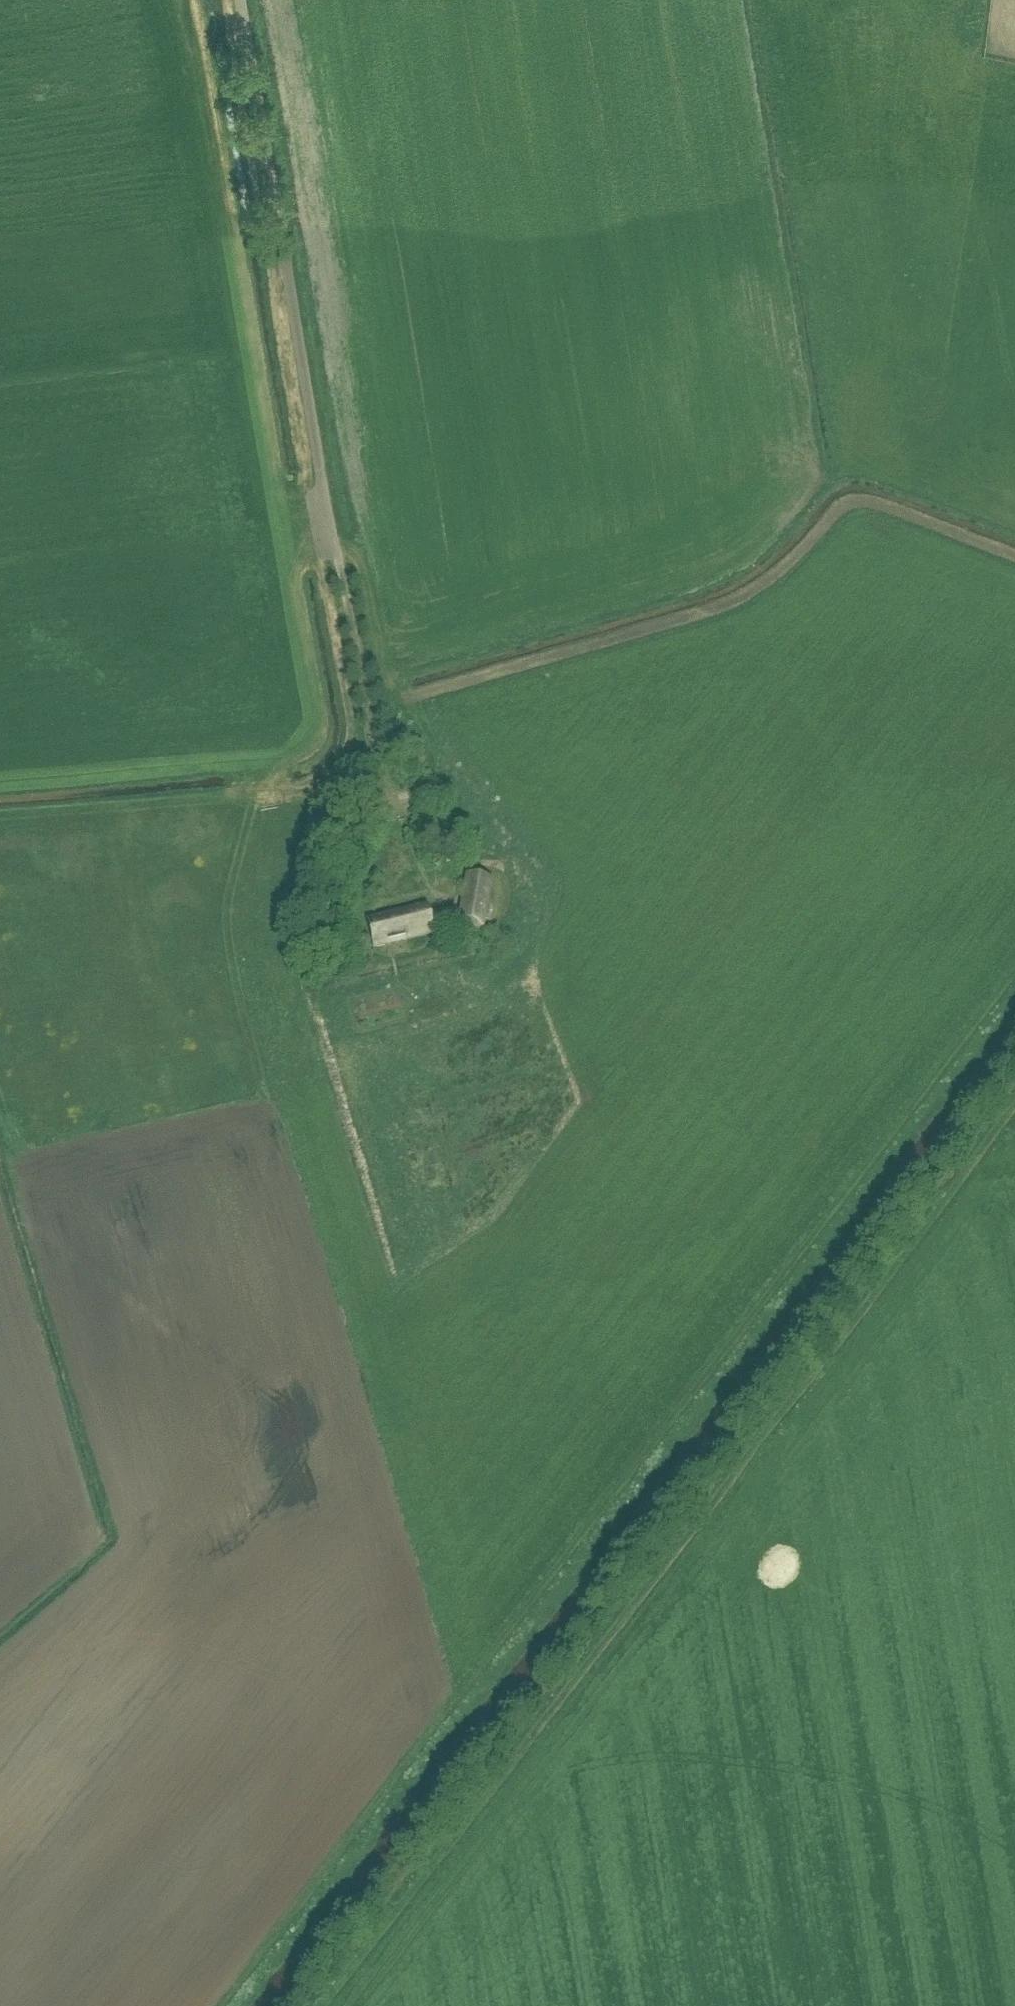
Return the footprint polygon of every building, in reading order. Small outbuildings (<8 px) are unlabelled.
[(482,930),(490,880),(466,876),(458,925),(482,930)] [(408,941),(433,935),(426,907),(383,918),(367,922),(374,949),(408,941)]
